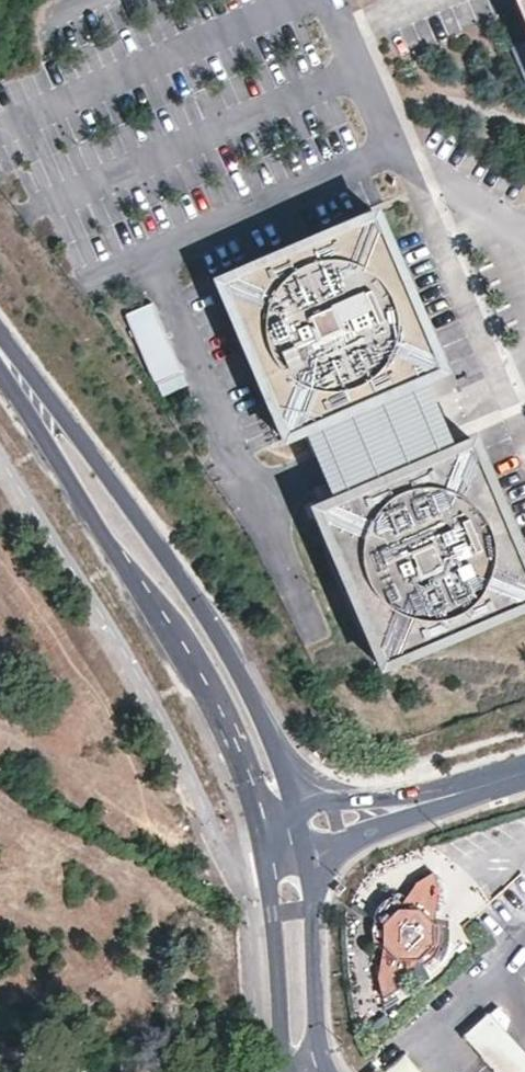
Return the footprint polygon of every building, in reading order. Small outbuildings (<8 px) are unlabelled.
[(524,22),(524,0),(516,0),(524,22)] [(446,371),(378,212),(219,280),(287,439),(446,371)] [(161,395),(189,383),(153,300),(125,313),(161,395)] [(475,439),(316,508),(385,666),(524,606),(524,556),(475,439)] [(444,894),(440,874),(422,884),(403,909),(396,897),(387,902),(382,906),(374,917),(387,924),(376,944),(386,944),(379,976),(383,995),(401,986),(420,960),(424,965),(431,961),(436,955),(440,950),(435,946),(444,894)] [(485,1006),(460,1031),(498,1071),(524,1071),(524,1050),(485,1006)] [(403,1053),(386,1068),(390,1071),(421,1071),(403,1053)]
